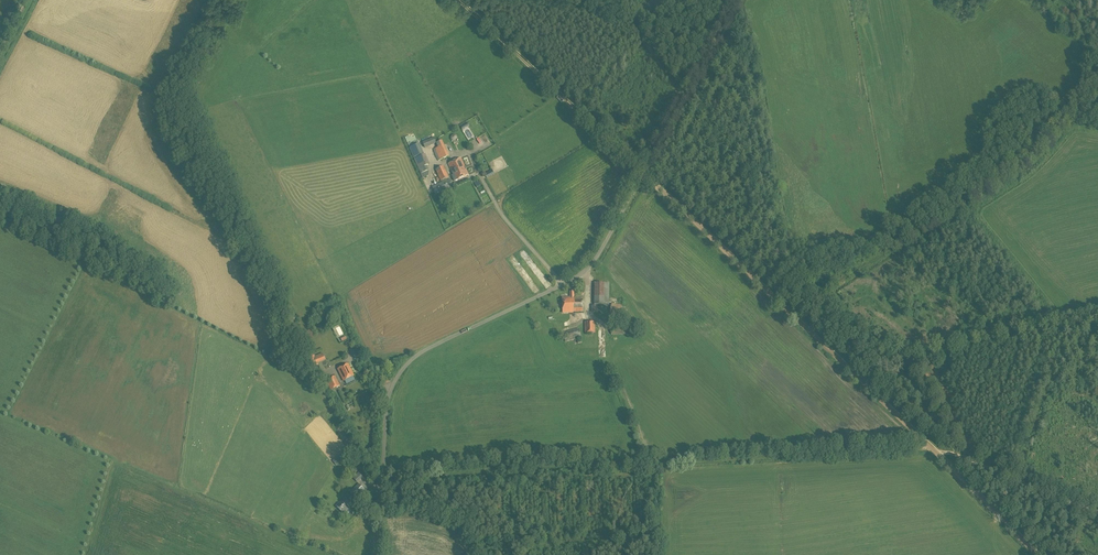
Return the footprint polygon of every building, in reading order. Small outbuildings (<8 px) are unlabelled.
[(474,123),(478,132),(484,131),(481,121),(474,123)] [(422,142),(424,148),(436,143),(434,137),(422,142)] [(438,161),(449,156),(443,141),(438,143),(439,147),(433,150),(438,161)] [(409,148),(409,149),(420,174),(422,178),(428,176),(429,170),(427,166),(430,165),(425,154),(424,155),(419,144),(409,148)] [(461,158),(448,164),(453,176),(452,176),(454,181),(456,180),(456,181),(469,175),(461,158)] [(440,181),(449,178),(443,166),(435,170),(440,181)] [(486,178),(495,174),(492,169),(484,174),(486,178)] [(436,196),(453,188),(449,179),(432,187),(436,196)] [(609,305),(609,283),(594,283),(594,305),(609,305)] [(534,297),(544,292),(542,289),(532,294),(534,297)] [(573,312),(583,312),(583,299),(575,299),(574,291),(570,291),(570,298),(562,298),(562,313),(573,313),(573,312)] [(620,315),(621,305),(611,303),(609,313),(620,315)] [(292,311),(288,315),(293,321),(297,317),(292,311)] [(585,334),(595,334),(595,322),(584,322),(585,334)] [(611,335),(635,335),(634,325),(611,326),(611,335)] [(581,343),(580,338),(581,338),(579,329),(563,333),(565,342),(577,339),(578,343),(581,343)] [(306,354),(307,356),(308,359),(311,367),(317,365),(316,363),(325,359),(323,355),(315,358),(314,356),(312,351),(306,354)] [(343,381),(354,376),(348,364),(337,369),(343,381)] [(335,375),(334,376),(326,380),(331,390),(340,386),(335,375)] [(334,462),(336,466),(344,459),(341,456),(334,462)] [(363,477),(358,472),(353,478),(357,482),(363,477)] [(356,491),(352,494),(356,498),(364,490),(359,485),(354,490),(356,491)] [(343,513),(350,508),(348,507),(351,504),(345,498),(336,505),(343,513)]
